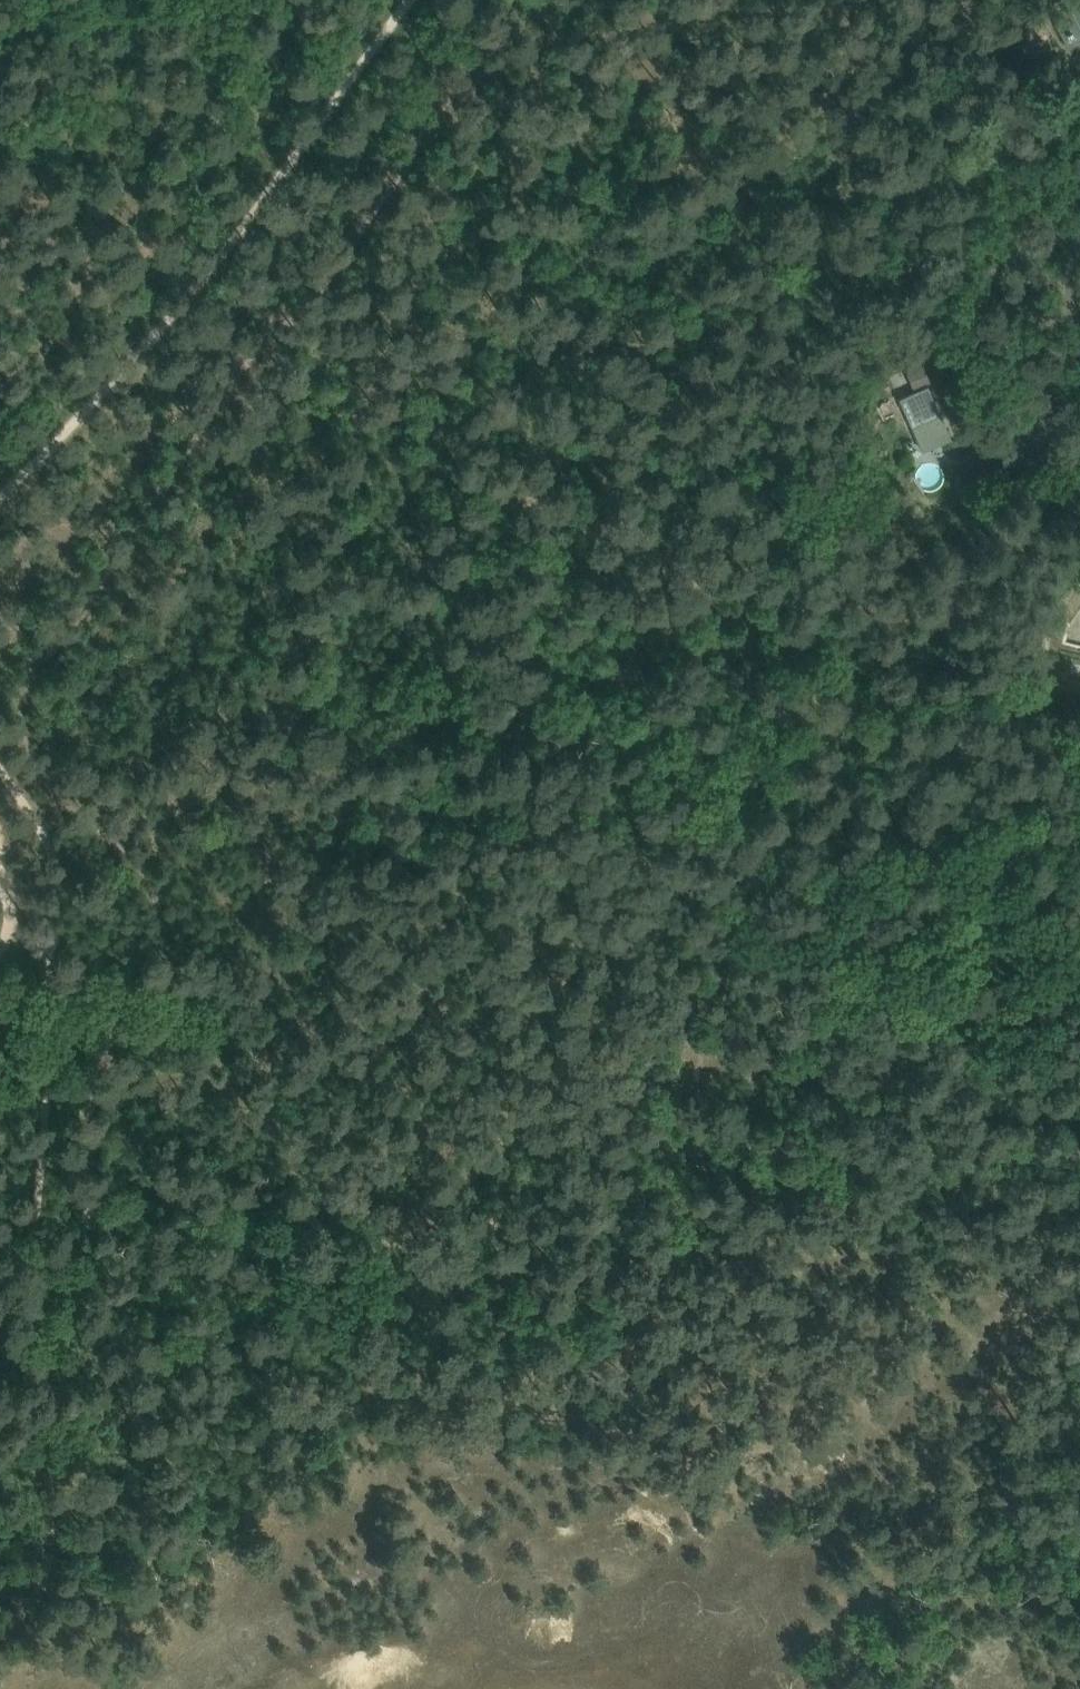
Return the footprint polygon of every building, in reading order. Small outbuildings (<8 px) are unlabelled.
[(1064,39),(1076,34),(1075,32),(1079,29),(1079,0),(1053,0),(1046,3),(1064,39)] [(925,379),(919,367),(919,366),(918,367),(905,372),(911,385),(925,379)] [(900,399),(918,441),(938,432),(942,440),(951,436),(928,386),(900,399)]
